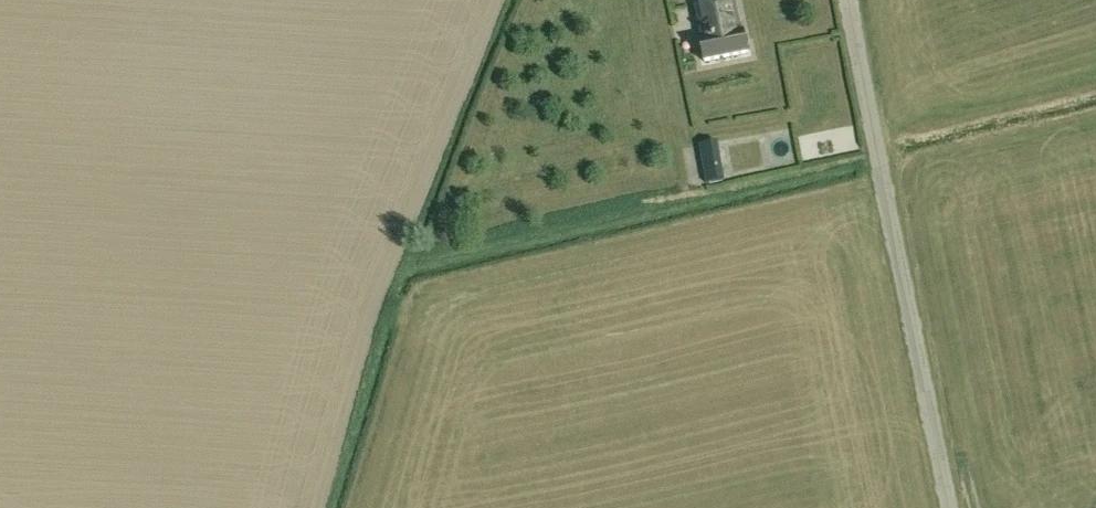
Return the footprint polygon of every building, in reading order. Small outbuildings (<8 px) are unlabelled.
[(741,32),(735,0),(728,0),(695,7),(704,48),(702,49),(704,62),(748,53),(743,32),(741,32)]
